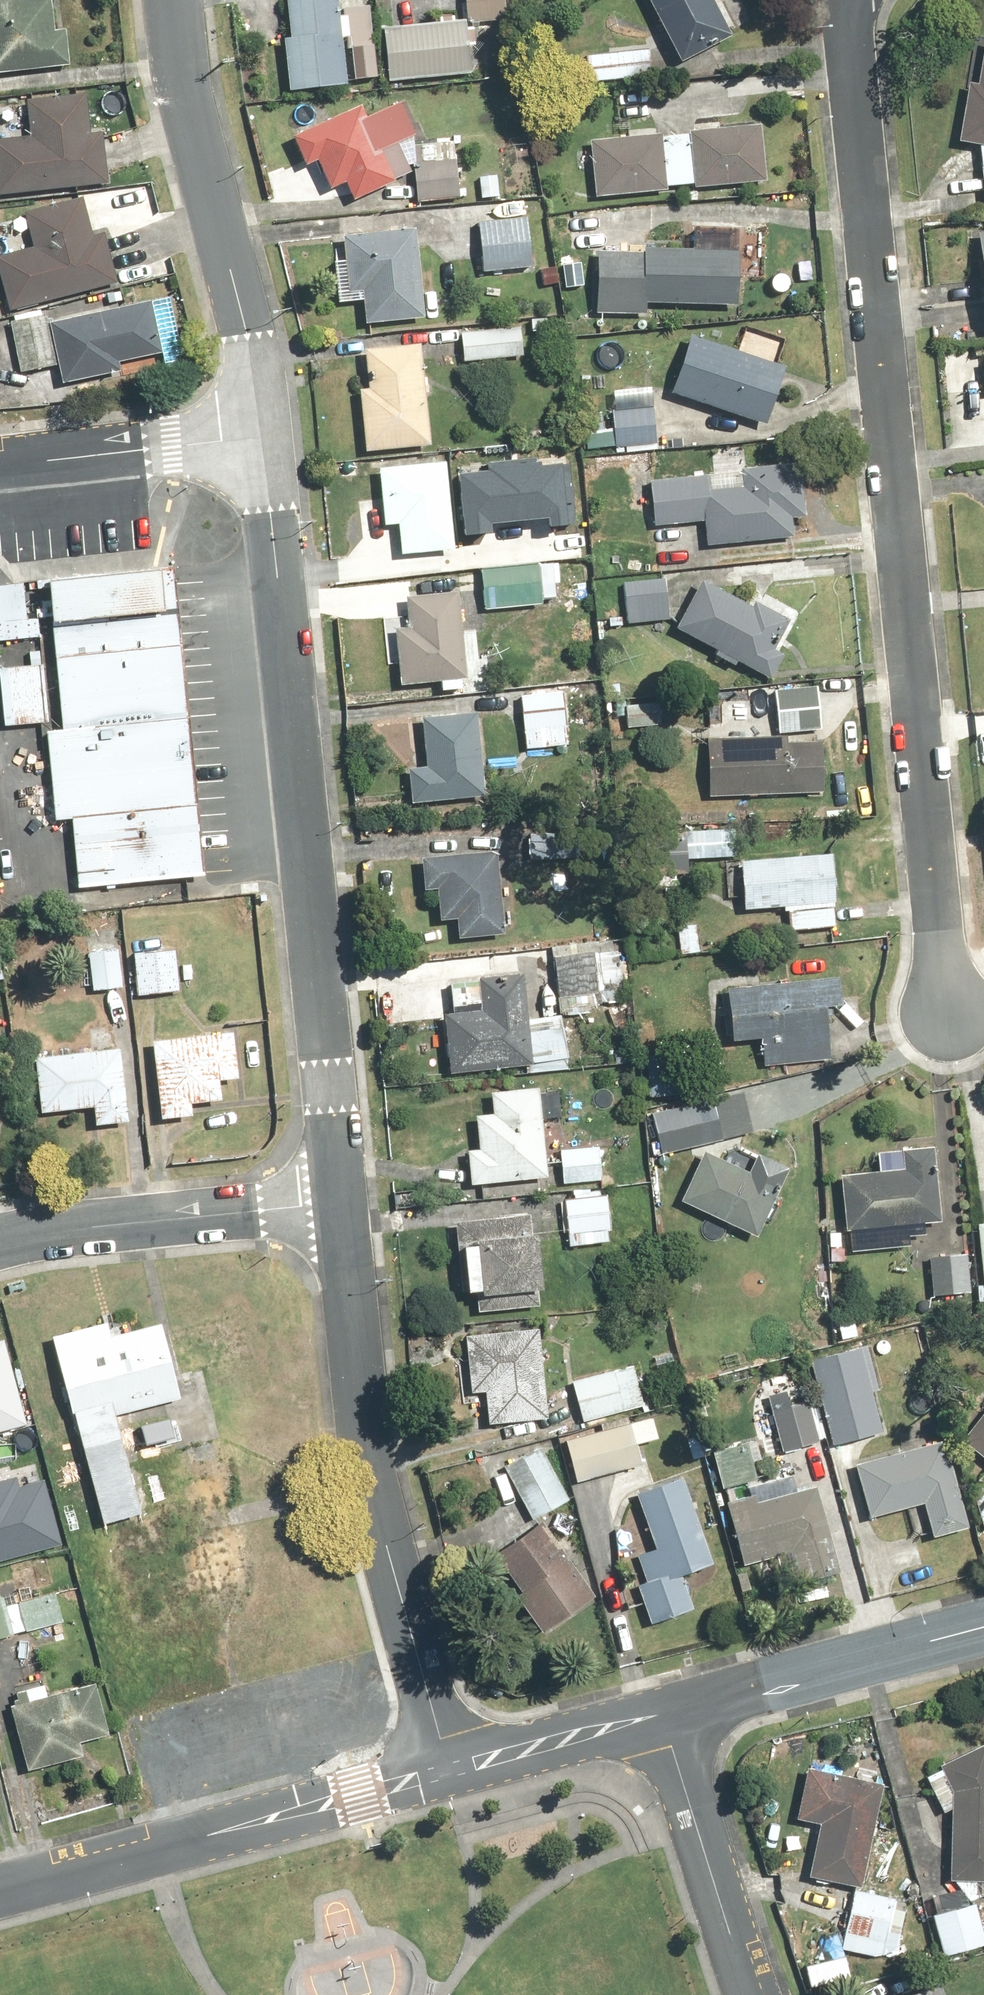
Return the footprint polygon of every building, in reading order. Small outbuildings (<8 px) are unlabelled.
[(75,67),(72,31),(59,32),(59,0),(0,0),(0,75),(75,67)] [(295,36),(290,36),(292,87),(350,85),(346,0),(294,0),(295,36)] [(687,62),(736,36),(717,0),(654,0),(687,62)] [(389,28),(395,81),(477,73),(472,21),(459,22),(459,15),(440,17),(441,23),(389,28)] [(653,49),(591,56),(594,81),(656,74),(653,49)] [(983,84),(977,83),(965,142),(983,146),(983,82),(983,84)] [(3,196),(113,182),(107,134),(96,136),(91,94),(32,102),(36,134),(0,139),(0,173),(3,196)] [(371,118),(367,108),(298,138),(311,168),(325,162),(337,190),(353,183),(359,198),(416,174),(404,146),(425,137),(409,101),(371,118)] [(766,126),(695,132),(699,186),(771,180),(766,126)] [(668,136),(595,139),(596,154),(592,154),(592,160),(598,160),(599,194),(671,191),(668,136)] [(465,142),(419,141),(419,163),(417,163),(416,175),(418,175),(417,183),(420,183),(419,203),(440,203),(440,200),(457,201),(465,201),(465,198),(469,198),(469,190),(463,190),(465,142)] [(14,311),(123,281),(110,234),(98,237),(87,198),(30,213),(39,245),(0,256),(0,259),(14,311)] [(536,218),(484,223),(484,272),(535,270),(536,218)] [(363,285),(365,313),(420,310),(415,224),(343,228),(346,286),(363,285)] [(744,306),(747,252),(735,251),(736,239),(703,238),(703,250),(647,247),(647,254),(601,252),(598,313),(650,315),(650,302),(744,306)] [(168,350),(156,299),(54,325),(69,383),(125,369),(123,361),(168,350)] [(48,316),(15,322),(24,374),(58,368),(48,316)] [(524,327),(462,335),(465,364),(528,356),(524,327)] [(695,334),(675,391),(770,425),(790,368),(695,334)] [(437,447),(425,344),(371,350),(374,376),(379,375),(380,380),(372,381),(373,389),(366,390),(373,454),(437,447)] [(460,471),(465,530),(491,528),(490,520),(547,516),(547,524),(574,522),(570,460),(541,463),(540,455),(487,459),(488,468),(460,471)] [(654,478),(656,524),(708,523),(708,545),(797,541),(796,516),(811,515),(809,484),(808,463),(746,466),(747,487),(713,488),(713,475),(654,478)] [(460,552),(453,464),(385,470),(390,526),(405,525),(408,557),(460,552)] [(83,892),(208,879),(175,570),(48,584),(64,732),(47,734),(57,825),(75,823),(83,892)] [(672,580),(625,581),(626,624),(673,623),(672,580)] [(0,586),(0,615),(3,644),(45,639),(43,620),(31,621),(28,597),(35,596),(33,582),(0,586)] [(759,606),(707,582),(680,628),(719,649),(716,654),(739,668),(743,661),(774,680),(790,654),(780,647),(797,620),(763,599),(759,606)] [(473,680),(465,590),(411,595),(414,628),(403,629),(408,686),(473,680)] [(46,652),(34,654),(35,665),(15,667),(13,654),(0,656),(9,727),(55,721),(46,652)] [(824,688),(781,690),(783,732),(826,730),(824,688)] [(570,690),(525,694),(529,748),(574,745),(570,690)] [(489,796),(481,714),(428,720),(433,769),(415,771),(419,804),(489,796)] [(710,738),(712,796),(829,793),(828,745),(792,746),(792,735),(710,738)] [(743,857),(742,830),(677,832),(678,859),(743,857)] [(581,834),(532,833),(531,860),(581,861),(581,834)] [(837,854),(746,862),(750,912),(782,909),(781,907),(789,907),(789,914),(793,913),(794,930),(842,926),(837,854)] [(506,857),(428,859),(429,891),(444,890),(445,921),(464,921),(464,938),(508,937),(506,857)] [(580,865),(549,864),(549,880),(579,882),(580,865)] [(701,926),(682,926),(683,951),(691,951),(691,954),(702,953),(701,926)] [(177,949),(138,953),(143,996),(183,991),(177,949)] [(128,988),(125,950),(96,951),(98,990),(128,988)] [(603,952),(558,955),(561,996),(606,993),(603,952)] [(448,1013),(455,1073),(570,1059),(565,1015),(534,1019),(528,975),(483,981),(486,1008),(448,1013)] [(738,1036),(740,1045),(766,1042),(769,1069),(839,1060),(832,1008),(848,1006),(846,990),(828,993),(826,982),(725,994),(730,1037),(738,1036)] [(242,1080),(239,1034),(158,1040),(164,1119),(200,1116),(199,1104),(227,1102),(226,1081),(242,1080)] [(135,1124),(127,1049),(40,1058),(46,1115),(99,1109),(101,1127),(135,1124)] [(472,1151),(474,1185),(552,1179),(547,1119),(565,1118),(563,1093),(547,1095),(546,1090),(496,1094),(498,1115),(481,1116),(483,1150),(472,1151)] [(653,1114),(665,1155),(728,1138),(716,1096),(653,1114)] [(603,1146),(565,1149),(568,1184),(606,1181),(603,1146)] [(846,1174),(850,1230),(945,1223),(939,1146),(882,1150),(884,1172),(846,1174)] [(710,1151),(686,1200),(761,1237),(794,1170),(764,1156),(756,1173),(710,1151)] [(576,1199),(567,1199),(570,1248),(616,1245),(614,1197),(610,1198),(609,1188),(575,1190),(576,1199)] [(537,1216),(461,1222),(465,1250),(473,1249),(482,1313),(545,1306),(545,1292),(551,1291),(551,1304),(568,1303),(567,1275),(550,1275),(549,1238),(538,1239),(537,1216)] [(973,1255),(934,1255),(935,1297),(973,1297),(973,1255)] [(108,1518),(151,1507),(128,1418),(194,1401),(174,1321),(117,1336),(114,1323),(62,1336),(108,1518)] [(545,1327),(470,1333),(475,1395),(491,1394),(494,1424),(552,1419),(545,1327)] [(25,1419),(2,1336),(0,1337),(0,1426),(25,1419)] [(874,1345),(816,1361),(838,1445),(887,1432),(877,1394),(886,1391),(874,1345)] [(636,1363),(576,1383),(589,1424),(650,1404),(636,1363)] [(813,1399),(775,1410),(788,1453),(825,1442),(813,1399)] [(605,1428),(569,1440),(583,1485),(649,1465),(634,1415),(604,1425),(605,1428)] [(976,1446),(983,1452),(983,1435),(976,1446)] [(952,1437),(861,1468),(873,1518),(929,1504),(937,1537),(975,1528),(952,1437)] [(752,1442),(717,1451),(727,1489),(762,1479),(752,1442)] [(544,1446),(507,1466),(537,1521),(574,1500),(544,1446)] [(61,1540),(44,1476),(21,1482),(18,1472),(0,1477),(0,1556),(61,1540)] [(720,1564),(686,1477),(639,1495),(661,1550),(641,1558),(651,1581),(641,1585),(656,1625),(697,1609),(685,1578),(720,1564)] [(764,1495),(732,1504),(749,1566),(794,1554),(803,1586),(846,1575),(822,1486),(766,1501),(764,1495)] [(974,1509),(983,1516),(983,1496),(974,1509)] [(600,1597),(543,1523),(500,1556),(529,1593),(523,1598),(551,1634),(600,1597)] [(72,1621),(65,1592),(9,1605),(4,1583),(0,1584),(0,1638),(72,1621)] [(21,1701),(14,1703),(32,1768),(87,1752),(83,1741),(114,1732),(99,1679),(51,1693),(48,1683),(18,1692),(21,1701)] [(945,1763),(947,1767),(928,1777),(947,1812),(956,1808),(954,1878),(983,1879),(983,1744),(945,1763)] [(868,1885),(889,1781),(811,1766),(801,1816),(824,1821),(813,1874),(868,1885)] [(912,1902),(858,1887),(844,1946),(888,1956),(906,1947),(912,1902)] [(938,1915),(950,1956),(983,1945),(983,1920),(979,1903),(938,1915)] [(909,1994),(953,1994),(947,1979),(909,1994)]
